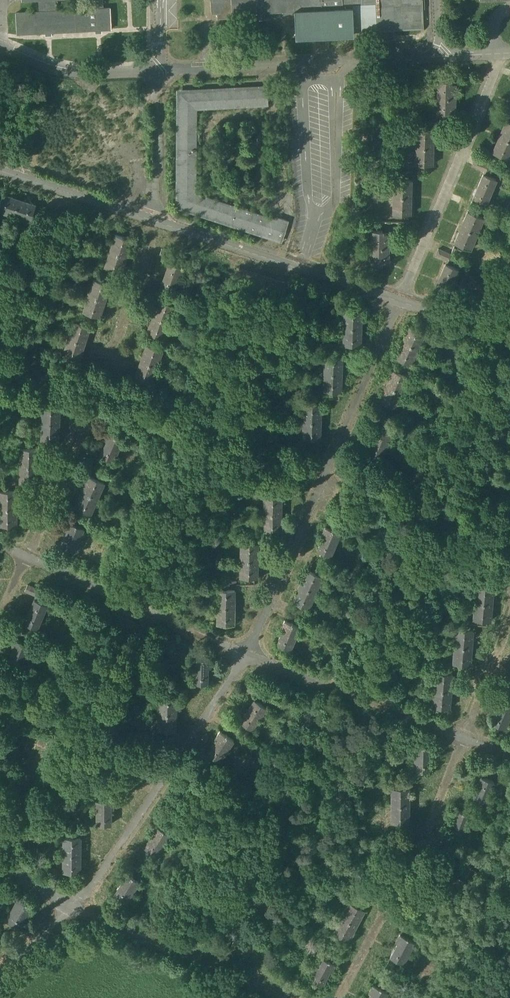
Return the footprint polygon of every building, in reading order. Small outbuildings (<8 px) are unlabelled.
[(103,8),(102,0),(92,0),(93,10),(55,11),(54,0),(39,0),(40,11),(16,13),(17,34),(45,32),(45,35),(51,35),(51,32),(96,30),(96,33),(102,33),(101,29),(111,29),(110,8),(103,8)] [(212,13),(217,13),(217,19),(227,19),(228,19),(228,22),(295,18),(296,39),(354,36),(354,32),(423,29),(422,0),(211,0),(212,13)] [(432,109),(454,108),(453,80),(431,81),(432,109)] [(267,88),(179,93),(178,207),(282,241),(289,221),(277,217),(277,220),(196,194),(196,109),(268,105),(267,88)] [(508,158),(509,151),(509,122),(498,119),(490,153),(508,158)] [(430,128),(411,128),(410,164),(430,164),(430,128)] [(477,173),(471,199),(489,203),(494,177),(477,173)] [(408,213),(408,177),(387,177),(387,213),(408,213)] [(3,194),(0,202),(0,211),(14,216),(18,202),(12,200),(13,197),(3,194)] [(35,205),(25,201),(24,204),(18,202),(14,216),(30,221),(35,205)] [(63,212),(47,206),(43,217),(60,223),(63,212)] [(463,209),(451,243),(470,249),(481,216),(463,209)] [(366,262),(386,263),(386,239),(381,239),(381,229),(366,229),(366,262)] [(132,240),(116,234),(110,251),(125,256),(127,249),(129,250),(132,240)] [(175,254),(162,249),(159,255),(170,260),(169,263),(171,263),(175,254)] [(125,256),(110,251),(105,267),(121,273),(125,263),(122,262),(125,256)] [(171,263),(169,263),(160,287),(174,292),(182,267),(171,263)] [(445,263),(440,272),(455,280),(460,270),(445,263)] [(111,284),(94,279),(89,295),(102,300),(105,293),(107,294),(111,284)] [(102,300),(89,295),(83,312),(100,317),(103,307),(100,306),(102,300)] [(175,305),(158,300),(155,310),(157,310),(155,317),(169,322),(175,305)] [(361,310),(344,310),(343,327),(359,328),(359,321),(361,321),(361,310)] [(169,322),(155,317),(153,323),(150,322),(147,332),(163,338),(169,322)] [(90,327),(74,321),(68,338),(82,342),(84,336),(87,337),(90,327)] [(425,333),(409,326),(405,336),(407,337),(404,343),(418,348),(425,333)] [(359,328),(343,327),(343,345),(360,345),(361,335),(359,335),(359,328)] [(82,342),(68,338),(63,354),(79,360),(82,349),(80,349),(82,342)] [(418,348),(404,343),(401,349),(399,348),(395,358),(411,364),(418,348)] [(162,351),(146,345),(143,354),(145,355),(143,362),(156,367),(162,351)] [(342,356),(325,355),(324,373),(339,373),(339,367),(342,367),(342,356)] [(156,367),(143,362),(141,368),(138,367),(134,377),(151,383),(156,367)] [(408,376),(392,369),(388,379),(390,380),(387,386),(401,392),(408,376)] [(129,379),(111,373),(108,384),(125,390),(129,379)] [(339,373),(324,373),(323,390),(341,391),(341,380),(339,380),(339,373)] [(401,392),(387,386),(385,392),(383,391),(378,401),(394,408),(401,392)] [(96,396),(86,391),(82,401),(92,405),(96,396)] [(321,404),(303,404),(303,421),(318,422),(318,415),(321,415),(321,404)] [(60,405),(42,405),(42,422),(56,423),(57,415),(59,415),(60,405)] [(385,419),(371,413),(369,420),(380,424),(378,427),(381,429),(385,419)] [(318,422),(303,421),(302,439),(320,439),(320,428),(318,428),(318,422)] [(56,423),(42,422),(41,439),(58,440),(59,430),(56,429),(56,423)] [(378,427),(368,451),(381,457),(391,433),(381,429),(378,427)] [(123,438),(108,431),(104,440),(107,441),(100,455),(113,461),(123,438)] [(38,448),(21,447),(20,465),(35,465),(35,458),(38,458),(38,448)] [(35,465),(20,465),(20,482),(37,482),(38,472),(35,472),(35,465)] [(105,482),(89,475),(84,485),(87,486),(84,492),(98,498),(105,482)] [(343,478),(334,500),(344,504),(353,483),(343,478)] [(0,490),(0,507),(14,507),(14,500),(17,500),(17,490),(0,490)] [(98,498),(84,492),(81,498),(79,497),(75,507),(91,514),(98,498)] [(281,496),(264,496),(264,513),(279,513),(279,507),(281,507),(281,496)] [(0,507),(0,524),(17,524),(17,514),(14,514),(14,507),(0,507)] [(279,513),(264,513),(263,530),(281,531),(281,520),(279,520),(279,513)] [(84,528),(69,521),(65,529),(67,530),(61,545),(74,550),(84,528)] [(340,533),(325,527),(321,535),(324,536),(318,550),(331,556),(340,533)] [(258,543),(241,542),(240,560),(255,560),(255,553),(258,553),(258,543)] [(324,564),(309,558),(306,563),(322,570),(324,564)] [(255,560),(240,560),(240,577),(257,577),(258,567),(255,567),(255,560)] [(323,576),(306,569),(302,579),(305,580),(302,586),(316,592),(323,576)] [(41,590),(28,584),(25,591),(36,595),(35,598),(37,599),(41,590)] [(493,586),(476,585),(474,602),(489,603),(490,597),(493,597),(493,586)] [(316,592),(302,586),(299,592),(297,591),(293,601),(309,608),(316,592)] [(235,589),(217,589),(217,606),(232,606),(232,600),(234,600),(235,589)] [(35,598),(24,623),(37,628),(48,604),(37,599),(35,598)] [(489,603),(474,602),(473,619),(491,621),(491,610),(489,610),(489,603)] [(304,610),(289,604),(286,609),(301,616),(304,610)] [(232,606),(217,606),(217,623),(234,624),(234,613),(232,613),(232,606)] [(301,616),(286,609),(284,615),(299,621),(301,616)] [(300,627),(284,620),(281,628),(283,629),(277,644),(290,649),(300,627)] [(473,630),(456,628),(454,645),(469,647),(470,640),(472,640),(473,630)] [(30,645),(15,639),(11,647),(13,648),(7,662),(21,668),(30,645)] [(469,647),(454,645),(453,663),(470,664),(471,654),(469,653),(469,647)] [(210,658),(194,658),(193,683),(208,683),(208,667),(210,667),(210,658)] [(453,673),(435,672),(434,689),(448,690),(449,684),(452,684),(453,673)] [(264,692),(251,684),(247,690),(256,696),(255,699),(258,701),(264,692)] [(448,690),(434,689),(432,706),(449,708),(450,697),(448,697),(448,690)] [(177,696),(159,695),(159,713),(173,713),(174,706),(176,706),(177,696)] [(255,699),(240,721),(252,729),(267,707),(258,701),(255,699)] [(499,699),(495,707),(497,708),(491,722),(505,728),(509,716),(509,704),(499,699)] [(173,713),(159,713),(158,730),(176,730),(176,720),(173,720),(173,713)] [(238,730),(224,721),(221,726),(235,735),(238,730)] [(234,740),(220,731),(215,738),(217,739),(208,752),(220,760),(234,740)] [(432,746),(415,745),(414,770),(428,770),(429,754),(431,754),(432,746)] [(488,767),(474,761),(471,768),(482,773),(481,776),(484,777),(488,767)] [(484,777),(481,776),(471,800),(485,806),(494,781),(484,777)] [(409,787),(391,787),(391,804),(407,804),(407,797),(409,798),(409,787)] [(113,808),(113,799),(97,799),(97,824),(111,824),(111,808),(113,808)] [(407,804),(391,804),(391,821),(409,822),(409,811),(407,811),(407,804)] [(471,815),(455,808),(452,817),(454,818),(448,832),(462,837),(471,815)] [(170,834),(156,825),(151,832),(153,834),(145,847),(157,854),(170,834)] [(81,836),(63,836),(63,853),(79,854),(79,847),(81,847),(81,836)] [(79,854),(63,853),(63,871),(81,871),(81,860),(79,860),(79,854)] [(145,859),(136,853),(133,858),(142,864),(145,859)] [(142,864),(133,858),(129,862),(139,868),(142,864)] [(140,880),(126,872),(121,879),(123,880),(114,893),(126,901),(140,880)] [(18,897),(6,919),(19,926),(26,913),(28,913),(33,905),(18,897)] [(365,909),(349,901),(340,918),(354,925),(358,918),(360,919),(365,909)] [(421,917),(411,912),(406,923),(416,928),(421,917)] [(354,925),(340,918),(333,932),(349,940),(354,931),(351,929),(354,925)] [(415,942),(400,934),(396,942),(398,943),(391,956),(404,964),(415,942)] [(335,964),(321,956),(309,977),(322,984),(329,971),(331,972),(335,964)] [(373,984),(369,992),(371,993),(369,997),(385,997),(388,991),(373,984)]
